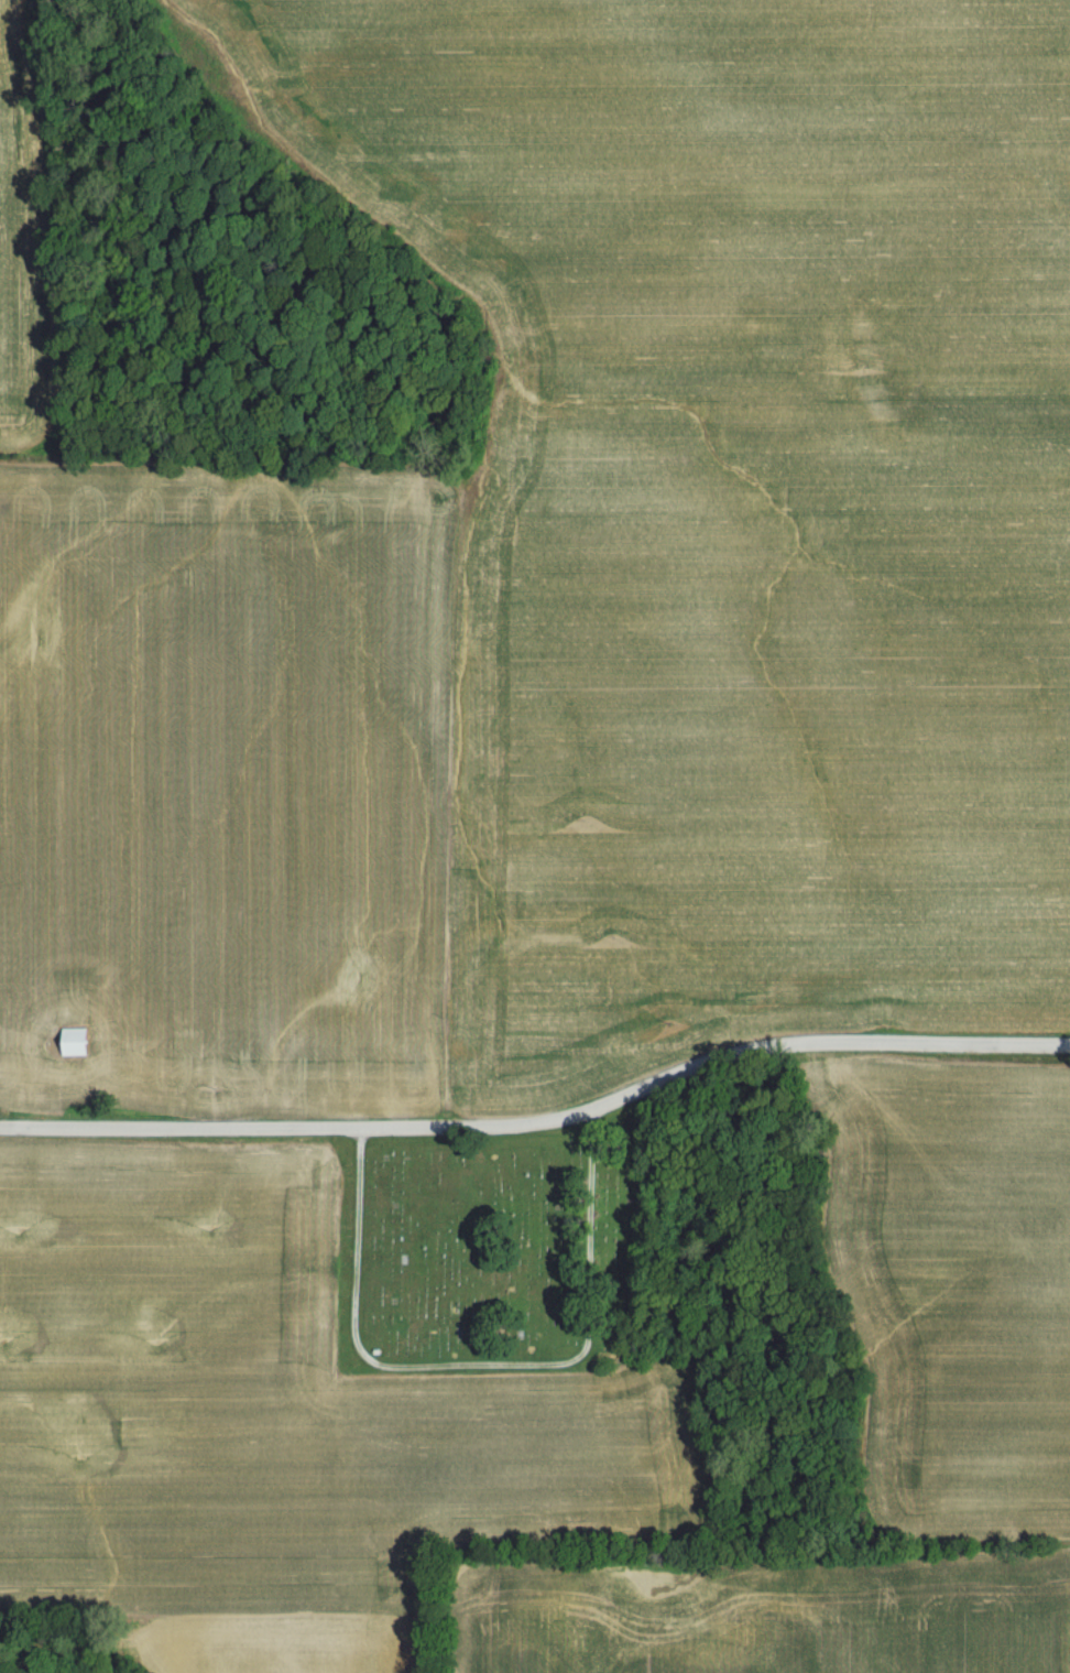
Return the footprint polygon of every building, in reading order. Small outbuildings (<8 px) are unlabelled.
[(84,1031),(58,1031),(58,1058),(84,1058),(84,1031)]
